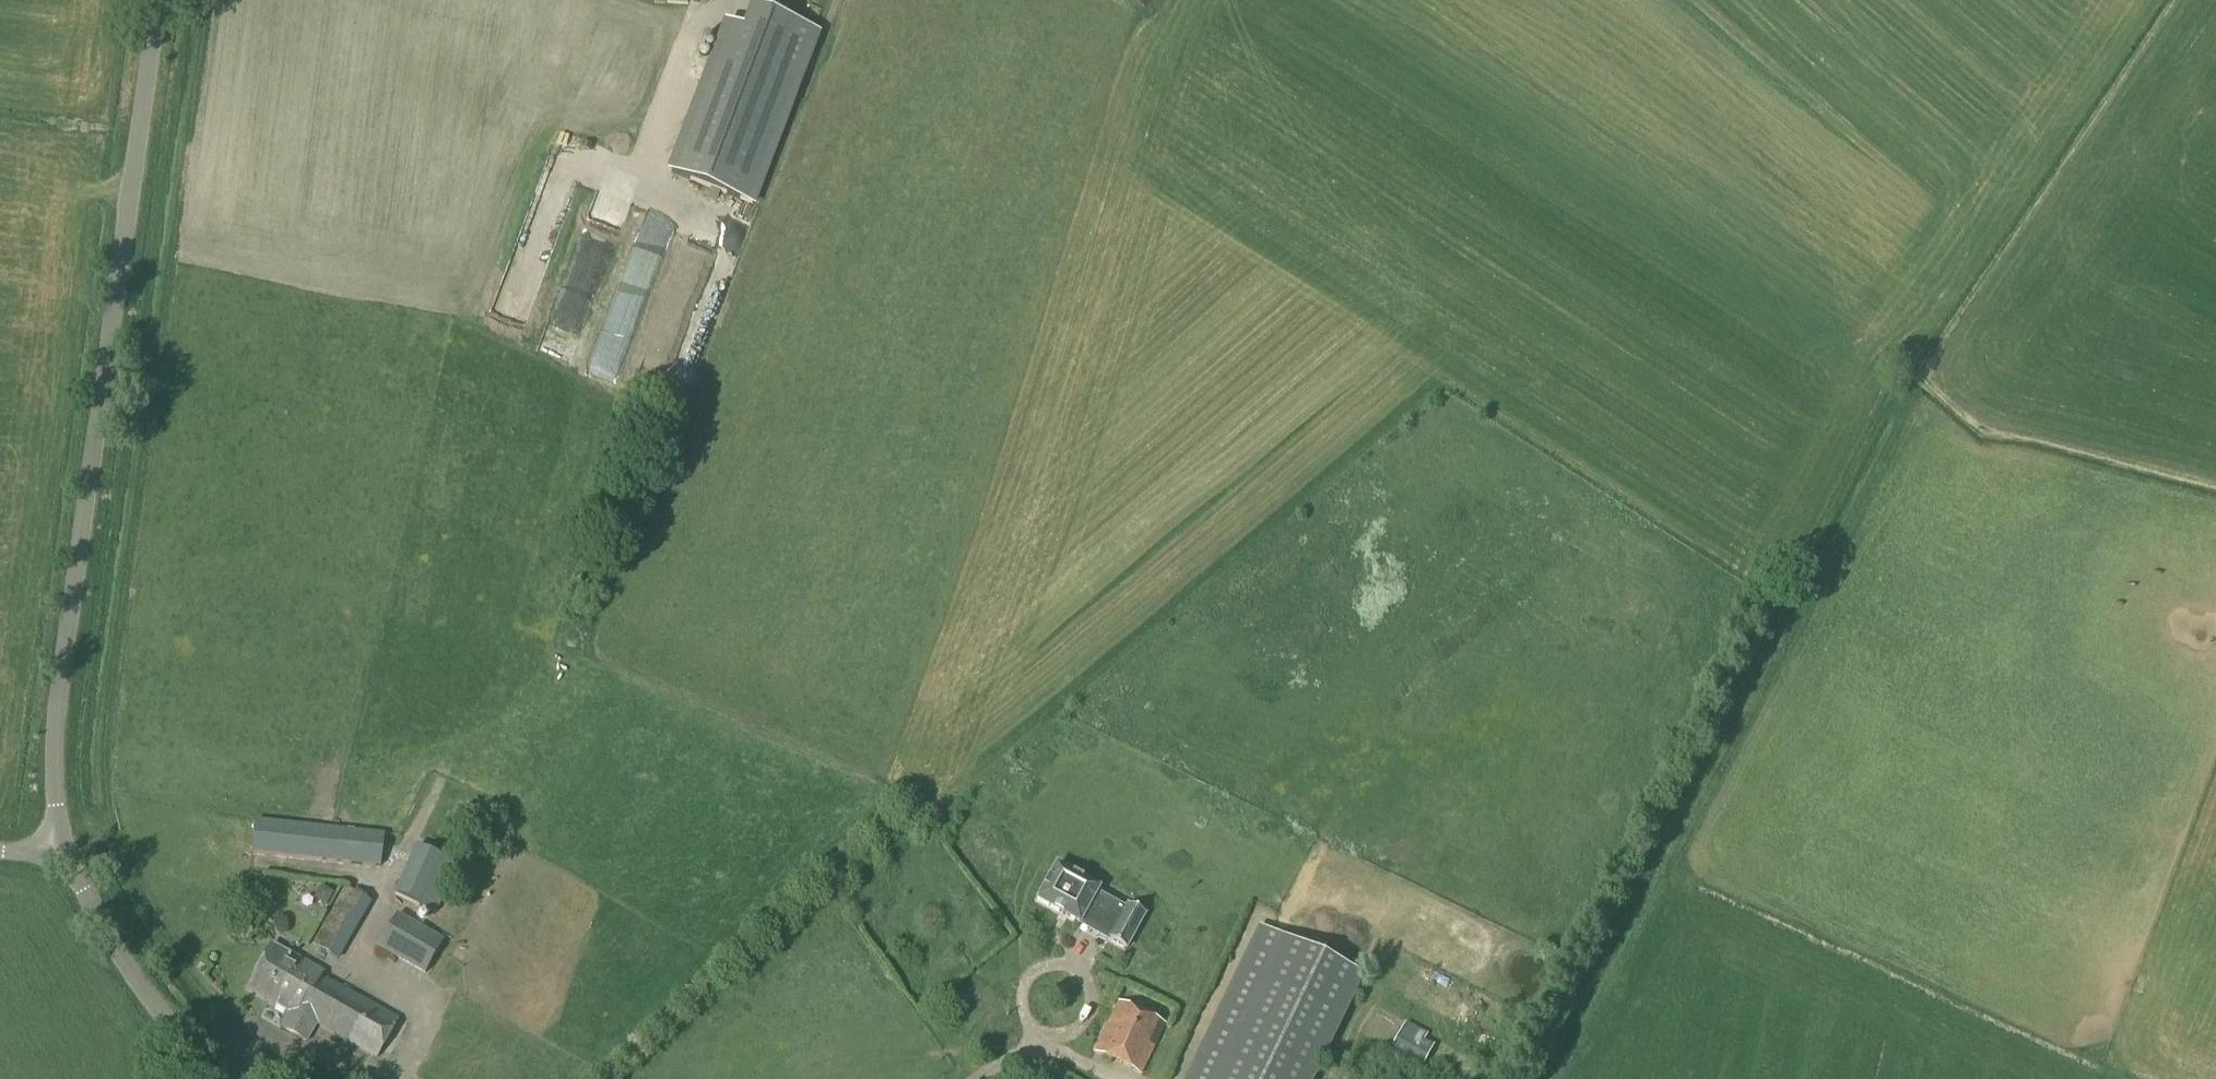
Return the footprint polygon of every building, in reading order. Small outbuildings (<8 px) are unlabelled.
[(753,9),(745,31),(688,181),(690,181),(752,204),(816,33),(753,9)] [(553,342),(579,352),(640,197),(614,187),(553,342)] [(683,275),(710,286),(729,239),(701,228),(683,275)] [(380,868),(383,835),(254,821),(250,855),(380,868)] [(436,914),(457,867),(415,848),(393,895),(436,914)] [(1124,909),(1095,893),(1098,889),(1055,866),(1036,901),(1079,924),(1081,920),(1109,936),(1107,940),(1126,950),(1145,915),(1126,905),(1124,909)] [(337,961),(371,904),(346,889),(312,946),(337,961)] [(424,975),(443,941),(396,915),(377,949),(424,975)] [(1361,977),(1259,928),(1186,1078),(1312,1078),(1361,977)] [(376,1060),(398,1019),(322,978),(324,974),(271,945),(246,991),(288,1014),(280,1030),(306,1044),(315,1027),(376,1060)] [(1142,1074),(1164,1026),(1117,1004),(1094,1052),(1142,1074)] [(1428,1034),(1406,1023),(1391,1052),(1413,1064),(1425,1041),(1428,1034)]
